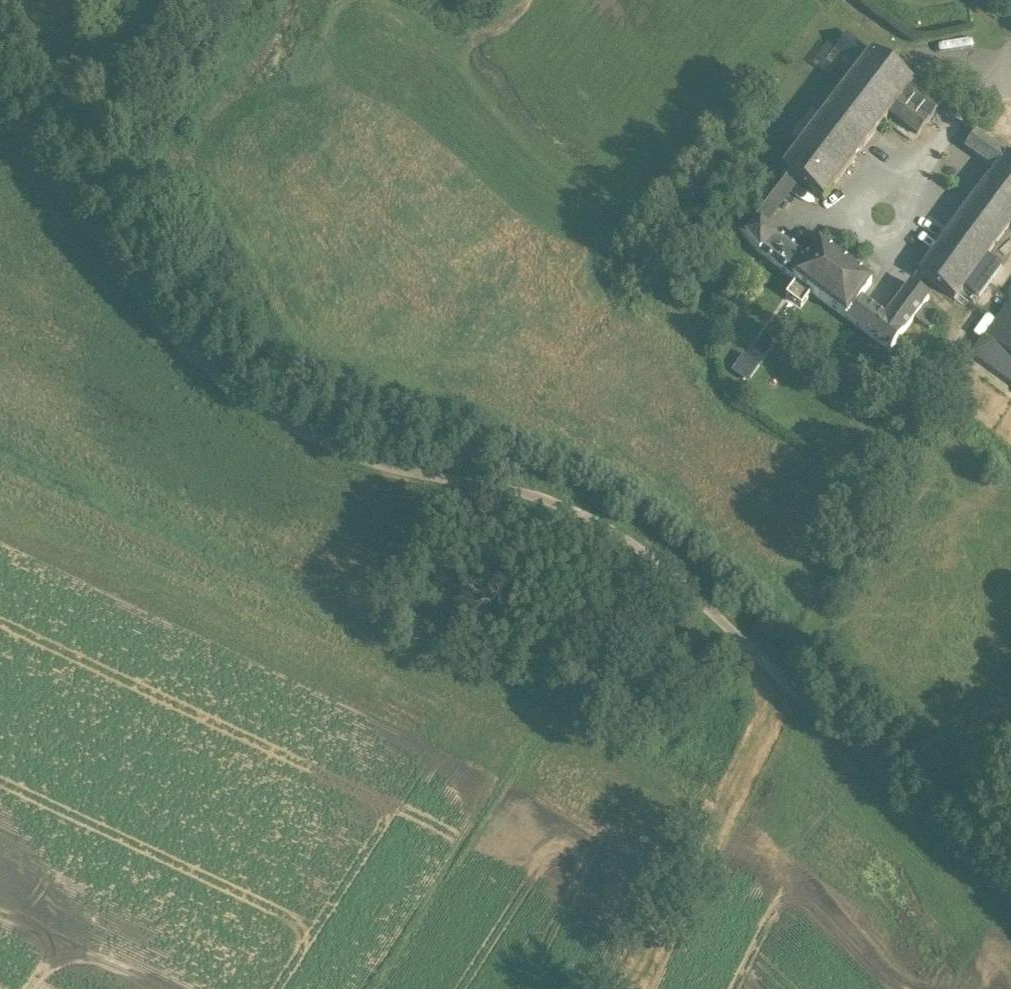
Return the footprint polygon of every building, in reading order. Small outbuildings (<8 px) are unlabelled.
[(870,55),(846,37),(813,80),(837,98),(870,55)] [(911,84),(871,54),(870,55),(837,98),(782,171),(796,181),(822,201),(888,114),(889,113),(911,84)] [(911,84),(889,113),(916,135),(939,105),(911,84)] [(976,132),(964,148),(994,170),(919,274),(953,301),(1010,222),(1010,159),(976,132)] [(782,171),(734,232),(744,241),(759,227),(796,181),(782,171)] [(871,286),(818,247),(807,262),(777,238),(774,242),(759,227),(744,241),(759,257),(795,285),(785,299),(800,311),(811,297),(888,355),(928,301),(910,287),(885,321),(860,302),(871,286)] [(972,358),(1010,387),(1010,305),(972,358)]
